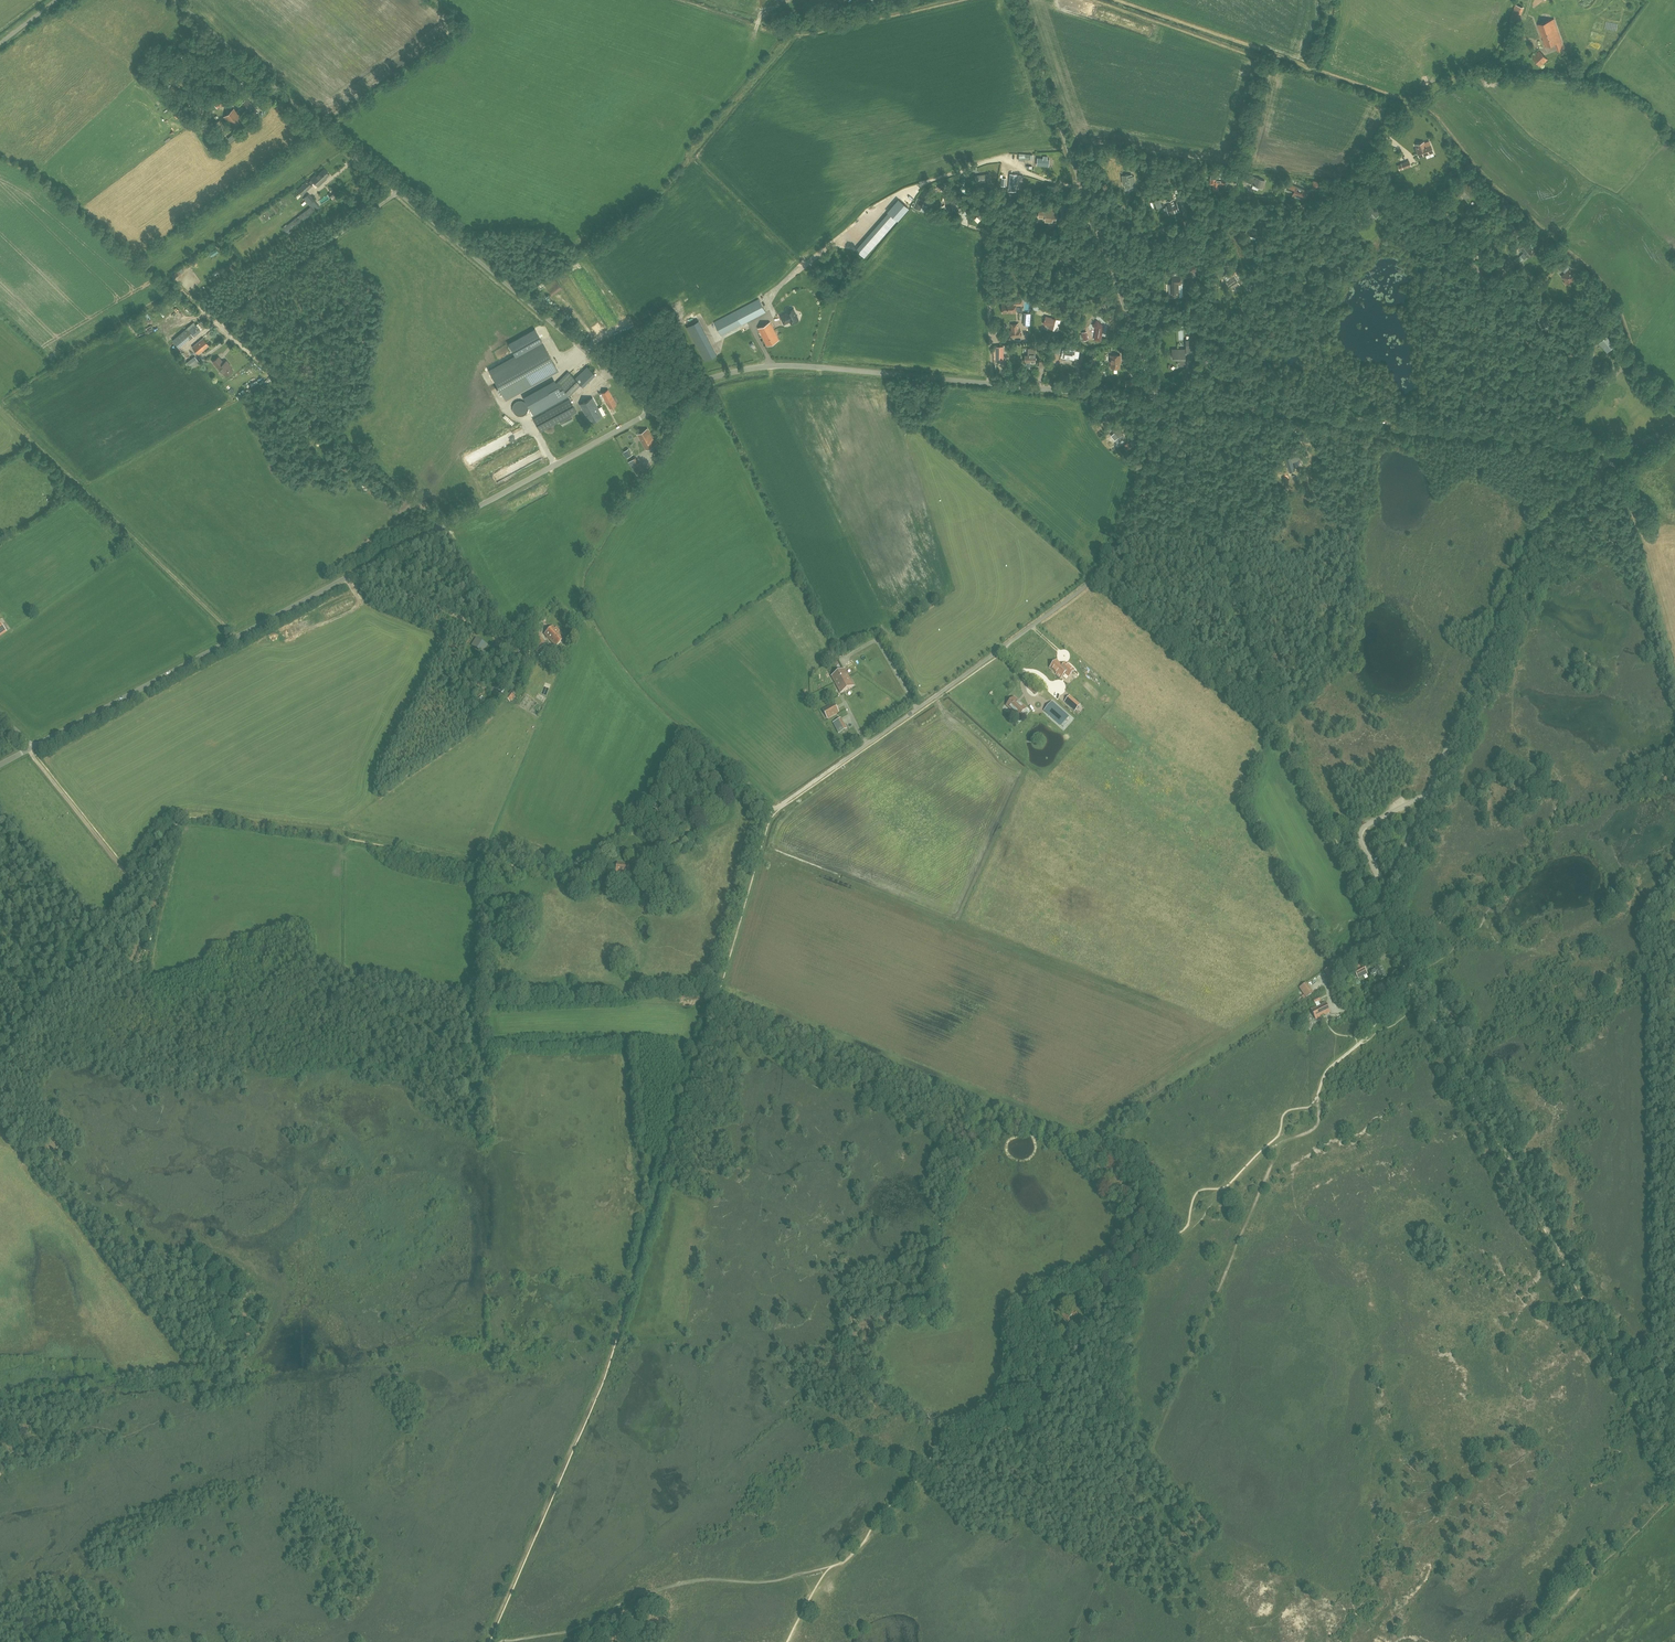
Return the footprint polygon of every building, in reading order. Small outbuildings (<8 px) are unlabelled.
[(1514,13),(1519,15),(1522,5),(1517,3),(1514,13)] [(1538,25),(1545,46),(1555,43),(1558,51),(1565,48),(1554,19),(1538,25)] [(1542,66),(1548,59),(1540,50),(1533,57),(1542,66)] [(182,74),(178,71),(169,82),(174,85),(182,74)] [(173,85),(168,92),(177,98),(182,91),(173,85)] [(227,100),(223,96),(205,110),(208,114),(216,107),(217,108),(227,100)] [(251,115),(257,110),(247,98),(241,103),(251,115)] [(210,104),(206,100),(199,106),(202,111),(210,104)] [(243,120),(234,109),(223,117),(233,128),(243,120)] [(224,131),(220,120),(213,123),(217,133),(224,131)] [(1430,143),(1425,145),(1424,142),(1416,145),(1417,148),(1416,148),(1419,157),(1433,152),(1430,143)] [(1049,159),(1038,158),(1037,165),(1049,166),(1049,159)] [(329,174),(324,169),(318,174),(317,173),(311,179),(312,180),(309,182),(308,180),(297,190),(302,195),(312,186),(311,184),(314,181),(318,186),(324,181),(323,180),(329,174)] [(1222,176),(1216,176),(1216,171),(1211,171),(1211,184),(1214,184),(1214,189),(1220,189),(1220,184),(1224,184),(1225,180),(1222,179),(1222,176)] [(976,182),(990,180),(989,174),(978,175),(979,179),(975,180),(976,182)] [(1123,184),(1125,183),(1125,187),(1135,186),(1134,176),(1132,176),(1132,174),(1122,175),(1123,184)] [(1262,189),(1263,188),(1266,181),(1250,175),(1248,180),(1254,182),(1253,185),(1260,187),(1259,188),(1262,189)] [(1326,182),(1313,180),(1312,188),(1325,190),(1326,182)] [(1467,182),(1456,194),(1459,197),(1465,191),(1471,197),(1479,189),(1474,184),(1472,186),(1471,184),(1470,185),(1467,182)] [(1286,189),(1294,192),(1292,195),(1303,200),(1307,191),(1289,183),(1286,189)] [(932,193),(927,188),(922,193),(927,198),(932,193)] [(308,195),(304,199),(315,211),(320,206),(314,200),(314,201),(308,195)] [(954,211),(954,209),(956,198),(946,196),(945,203),(947,204),(946,209),(954,211)] [(1198,199),(1200,206),(1208,203),(1207,197),(1198,199)] [(914,206),(914,207),(921,210),(921,209),(925,200),(917,198),(914,206)] [(889,213),(856,250),(864,257),(897,220),(898,221),(909,208),(898,199),(887,212),(889,213)] [(1160,199),(1153,201),(1156,209),(1162,206),(1160,199)] [(1177,203),(1174,204),(1173,199),(1168,201),(1169,205),(1167,206),(1169,214),(1179,211),(1177,203)] [(1373,204),(1364,211),(1368,216),(1372,212),(1376,216),(1380,213),(1373,204)] [(986,211),(982,206),(975,213),(978,217),(978,218),(979,219),(980,219),(981,219),(986,214),(987,215),(990,212),(987,210),(986,211)] [(1040,209),(1039,217),(1046,217),(1046,220),(1052,220),(1052,217),(1056,218),(1056,213),(1053,213),(1053,211),(1051,211),(1051,209),(1040,209)] [(1245,235),(1249,237),(1250,237),(1251,235),(1256,237),(1259,230),(1248,226),(1245,235)] [(1535,251),(1528,242),(1526,240),(1525,241),(1522,238),(1516,244),(1519,247),(1520,246),(1525,252),(1521,255),(1524,259),(1528,256),(1528,257),(1535,251)] [(1474,249),(1472,252),(1474,253),(1471,256),(1475,259),(1478,255),(1479,256),(1484,249),(1483,248),(1478,245),(1474,249)] [(1065,264),(1072,262),(1071,257),(1070,258),(1068,252),(1062,254),(1065,264)] [(1508,256),(1500,262),(1505,269),(1513,263),(1508,256)] [(234,267),(232,263),(224,269),(223,267),(220,269),(224,275),(234,267)] [(1189,263),(1190,269),(1192,269),(1192,271),(1198,271),(1198,263),(1189,263)] [(1569,265),(1564,270),(1566,273),(1563,277),(1569,284),(1577,277),(1570,270),(1572,268),(1569,265)] [(1234,268),(1226,273),(1230,279),(1226,282),(1231,289),(1239,283),(1233,275),(1237,272),(1234,268)] [(1170,296),(1179,296),(1178,283),(1181,283),(1180,275),(1177,275),(1177,271),(1172,271),(1172,283),(1169,283),(1170,296)] [(562,288),(555,278),(545,285),(552,295),(562,288)] [(699,291),(692,293),(693,299),(701,297),(699,291)] [(765,312),(759,299),(715,322),(721,335),(765,312)] [(1013,302),(1002,303),(1003,312),(1011,311),(1011,312),(1016,312),(1015,304),(1016,304),(1016,305),(1021,305),(1021,299),(1013,299),(1013,302)] [(799,320),(794,309),(786,312),(787,313),(781,316),(784,324),(790,321),(792,324),(799,320)] [(1545,327),(1550,324),(1548,321),(1553,318),(1549,312),(1538,318),(1540,322),(1541,322),(1545,327)] [(1058,331),(1061,320),(1052,317),(1045,316),(1044,324),(1050,325),(1049,328),(1058,331)] [(705,361),(717,355),(699,320),(686,327),(705,361)] [(1096,321),(1095,323),(1094,322),(1094,323),(1094,324),(1093,326),(1097,329),(1095,334),(1094,340),(1100,341),(1101,335),(1102,328),(1103,328),(1103,327),(1102,327),(1102,326),(1102,325),(1102,326),(1096,321)] [(767,346),(779,340),(770,322),(758,328),(767,346)] [(1010,337),(1021,336),(1021,328),(1018,328),(1018,323),(1011,324),(1011,330),(1010,330),(1010,337)] [(515,355),(489,370),(506,399),(558,370),(535,329),(509,343),(515,355)] [(189,339),(185,334),(183,331),(173,339),(178,347),(189,339)] [(1193,336),(1193,340),(1186,341),(1187,353),(1196,352),(1195,336),(1193,336)] [(1607,336),(1599,343),(1607,352),(1615,346),(1607,336)] [(209,345),(203,338),(192,347),(198,354),(209,345)] [(605,340),(597,345),(600,351),(609,345),(605,340)] [(1004,359),(1004,349),(1004,346),(995,346),(995,349),(996,359),(1004,359)] [(1075,359),(1075,358),(1079,358),(1079,351),(1076,350),(1062,349),(1062,358),(1066,358),(1067,356),(1069,356),(1070,357),(1070,359),(1075,359)] [(1185,352),(1173,353),(1173,358),(1178,358),(1179,365),(1185,365),(1185,358),(1186,358),(1186,356),(1185,356),(1185,352)] [(1030,363),(1030,364),(1036,363),(1036,353),(1028,353),(1028,354),(1025,354),(1025,363),(1030,363)] [(1120,355),(1110,355),(1110,362),(1111,362),(1111,367),(1120,367),(1120,362),(1120,355)] [(222,371),(226,376),(233,370),(229,365),(230,364),(226,360),(224,363),(219,357),(213,361),(221,371),(222,371)] [(190,369),(199,362),(197,358),(187,365),(190,369)] [(568,372),(558,382),(568,393),(569,395),(580,384),(583,386),(586,383),(578,375),(575,379),(568,372)] [(556,383),(547,388),(554,400),(568,393),(558,382),(557,382),(556,383)] [(617,405),(608,389),(601,393),(610,408),(617,405)] [(590,423),(602,416),(592,397),(580,404),(586,416),(585,416),(588,422),(589,421),(590,423)] [(540,432),(560,421),(571,415),(577,412),(570,399),(533,419),(540,432)] [(526,413),(528,410),(528,408),(528,405),(526,403),(524,401),(521,400),(519,400),(516,401),(514,403),(513,405),(512,408),(513,411),(514,413),(516,415),(519,416),(522,416),(524,415),(526,413)] [(573,420),(571,415),(560,421),(563,426),(573,420)] [(1123,433),(1115,424),(1110,428),(1114,433),(1111,435),(1115,440),(1118,437),(1122,434),(1123,433)] [(646,449),(656,444),(647,428),(637,434),(646,449)] [(1285,459),(1290,470),(1295,468),(1292,461),(1299,458),(1297,454),(1285,459)] [(637,475),(643,471),(634,458),(628,461),(637,475)] [(1613,534),(1607,532),(1606,537),(1617,540),(1618,536),(1618,533),(1614,532),(1613,534)] [(555,628),(553,626),(544,634),(556,646),(564,638),(561,634),(559,632),(560,631),(556,627),(555,628)] [(546,642),(537,631),(530,637),(536,643),(532,646),(536,650),(546,642)] [(1067,682),(1071,677),(1062,669),(1059,673),(1052,667),(1047,673),(1054,679),(1052,680),(1057,684),(1063,677),(1067,682)] [(837,688),(849,681),(844,673),(832,680),(837,688)] [(854,689),(849,681),(837,688),(841,696),(854,689)] [(1019,690),(1037,706),(1041,702),(1023,686),(1019,690)] [(515,695),(511,692),(506,699),(510,702),(515,695)] [(1075,710),(1080,705),(1070,696),(1069,697),(1065,701),(1070,706),(1075,710)] [(1027,708),(1014,697),(1007,705),(1020,716),(1027,708)] [(839,712),(834,702),(822,709),(827,718),(839,712)] [(1044,710),(1061,725),(1069,717),(1052,702),(1044,710)] [(1043,712),(1035,721),(1053,736),(1060,728),(1043,712)] [(628,874),(629,863),(618,861),(616,872),(628,874)] [(653,866),(646,862),(642,869),(649,873),(653,866)] [(1380,980),(1386,977),(1383,970),(1384,970),(1381,965),(1374,969),(1369,972),(1372,977),(1377,974),(1380,980)] [(1354,977),(1366,971),(1363,966),(1351,972),(1354,977)] [(1300,987),(1306,997),(1312,994),(1305,984),(1300,987)] [(1330,1012),(1325,1002),(1311,1009),(1316,1019),(1330,1012)] [(1073,1321),(1069,1318),(1073,1314),(1075,1317),(1079,1313),(1076,1311),(1074,1313),(1069,1307),(1062,1315),(1067,1320),(1070,1323),(1073,1321)]
